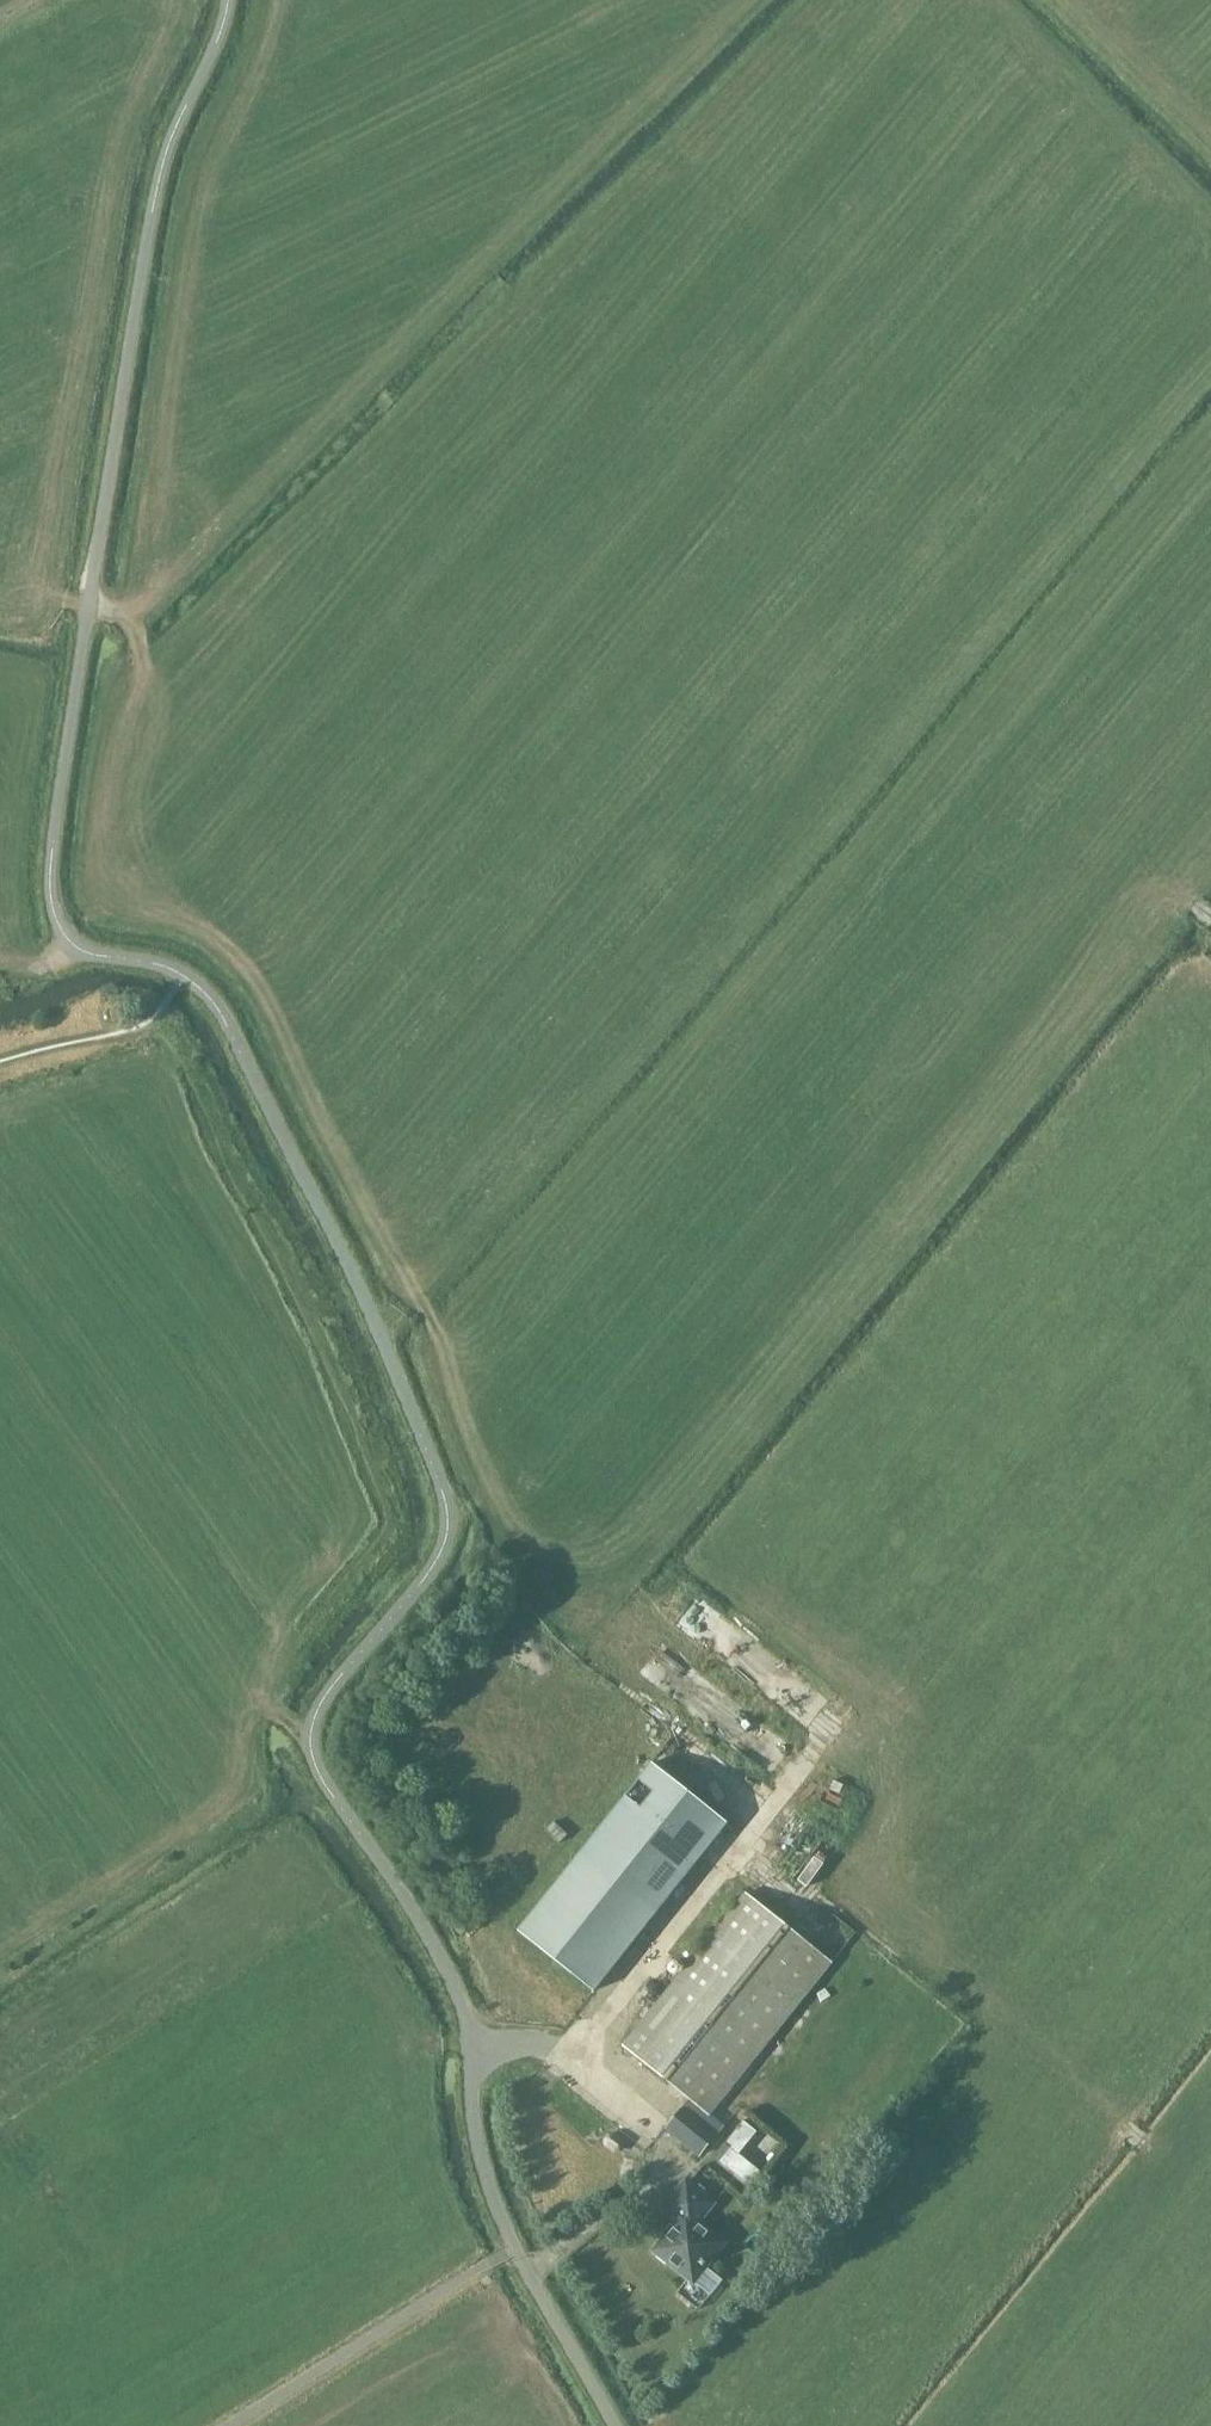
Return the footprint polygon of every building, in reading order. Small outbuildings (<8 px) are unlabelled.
[(517,1931),(594,1991),(728,1823),(651,1762),(517,1931)] [(621,2046),(687,2099),(662,2131),(699,2160),(724,2128),(709,2116),(832,1962),(744,1891),(621,2046)] [(711,2159),(750,2191),(763,2174),(738,2155),(756,2132),(742,2120),(711,2159)] [(649,2251),(693,2286),(729,2242),(703,2221),(718,2202),(685,2176),(660,2208),(674,2220),(649,2251)]
